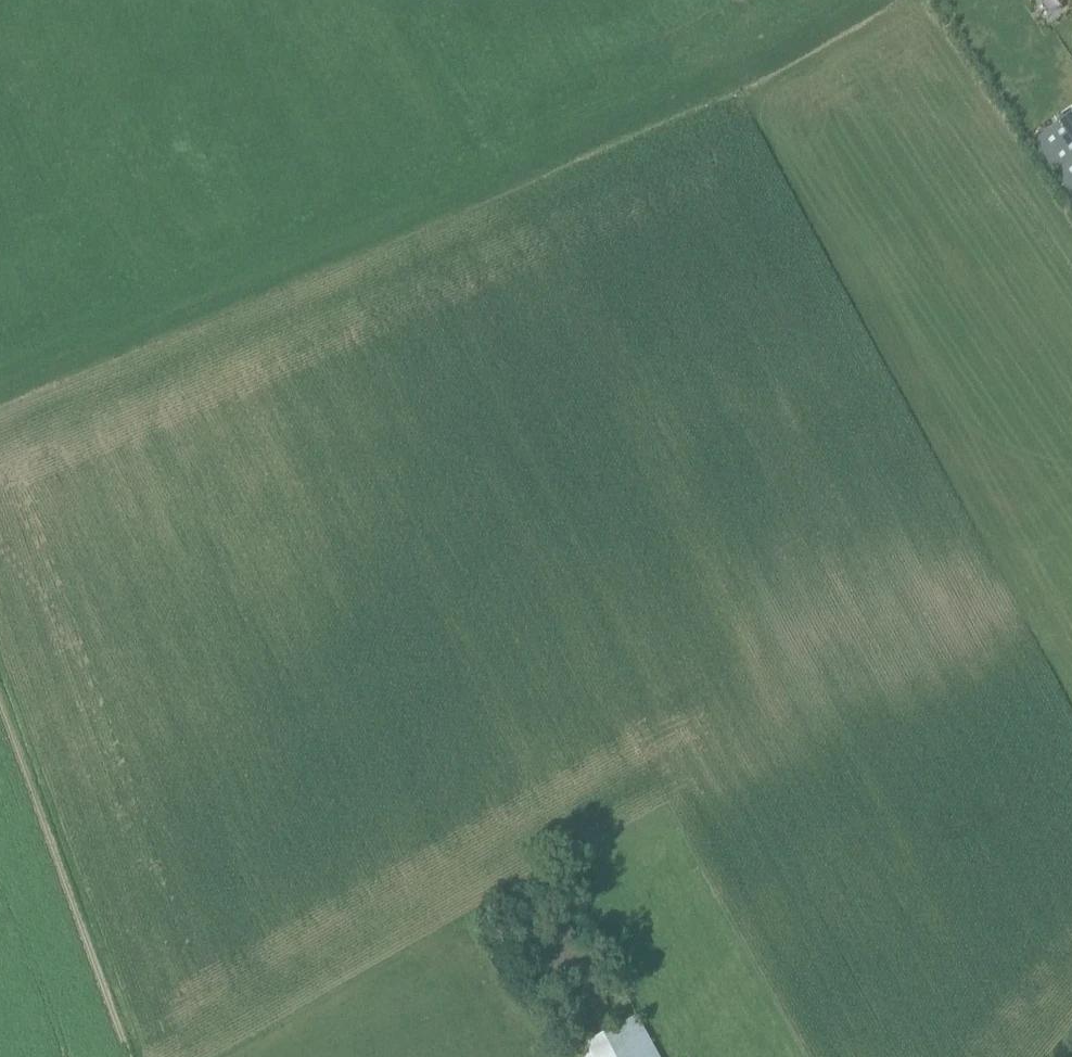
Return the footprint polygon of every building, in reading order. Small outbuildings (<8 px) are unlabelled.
[(1071,198),(1071,119),(1035,142),(1071,198)] [(625,1037),(634,1031),(650,1056),(659,1056),(642,1026),(635,1015),(618,1026),(625,1037)] [(604,1036),(586,1046),(585,1046),(564,1056),(615,1056),(604,1036)]
